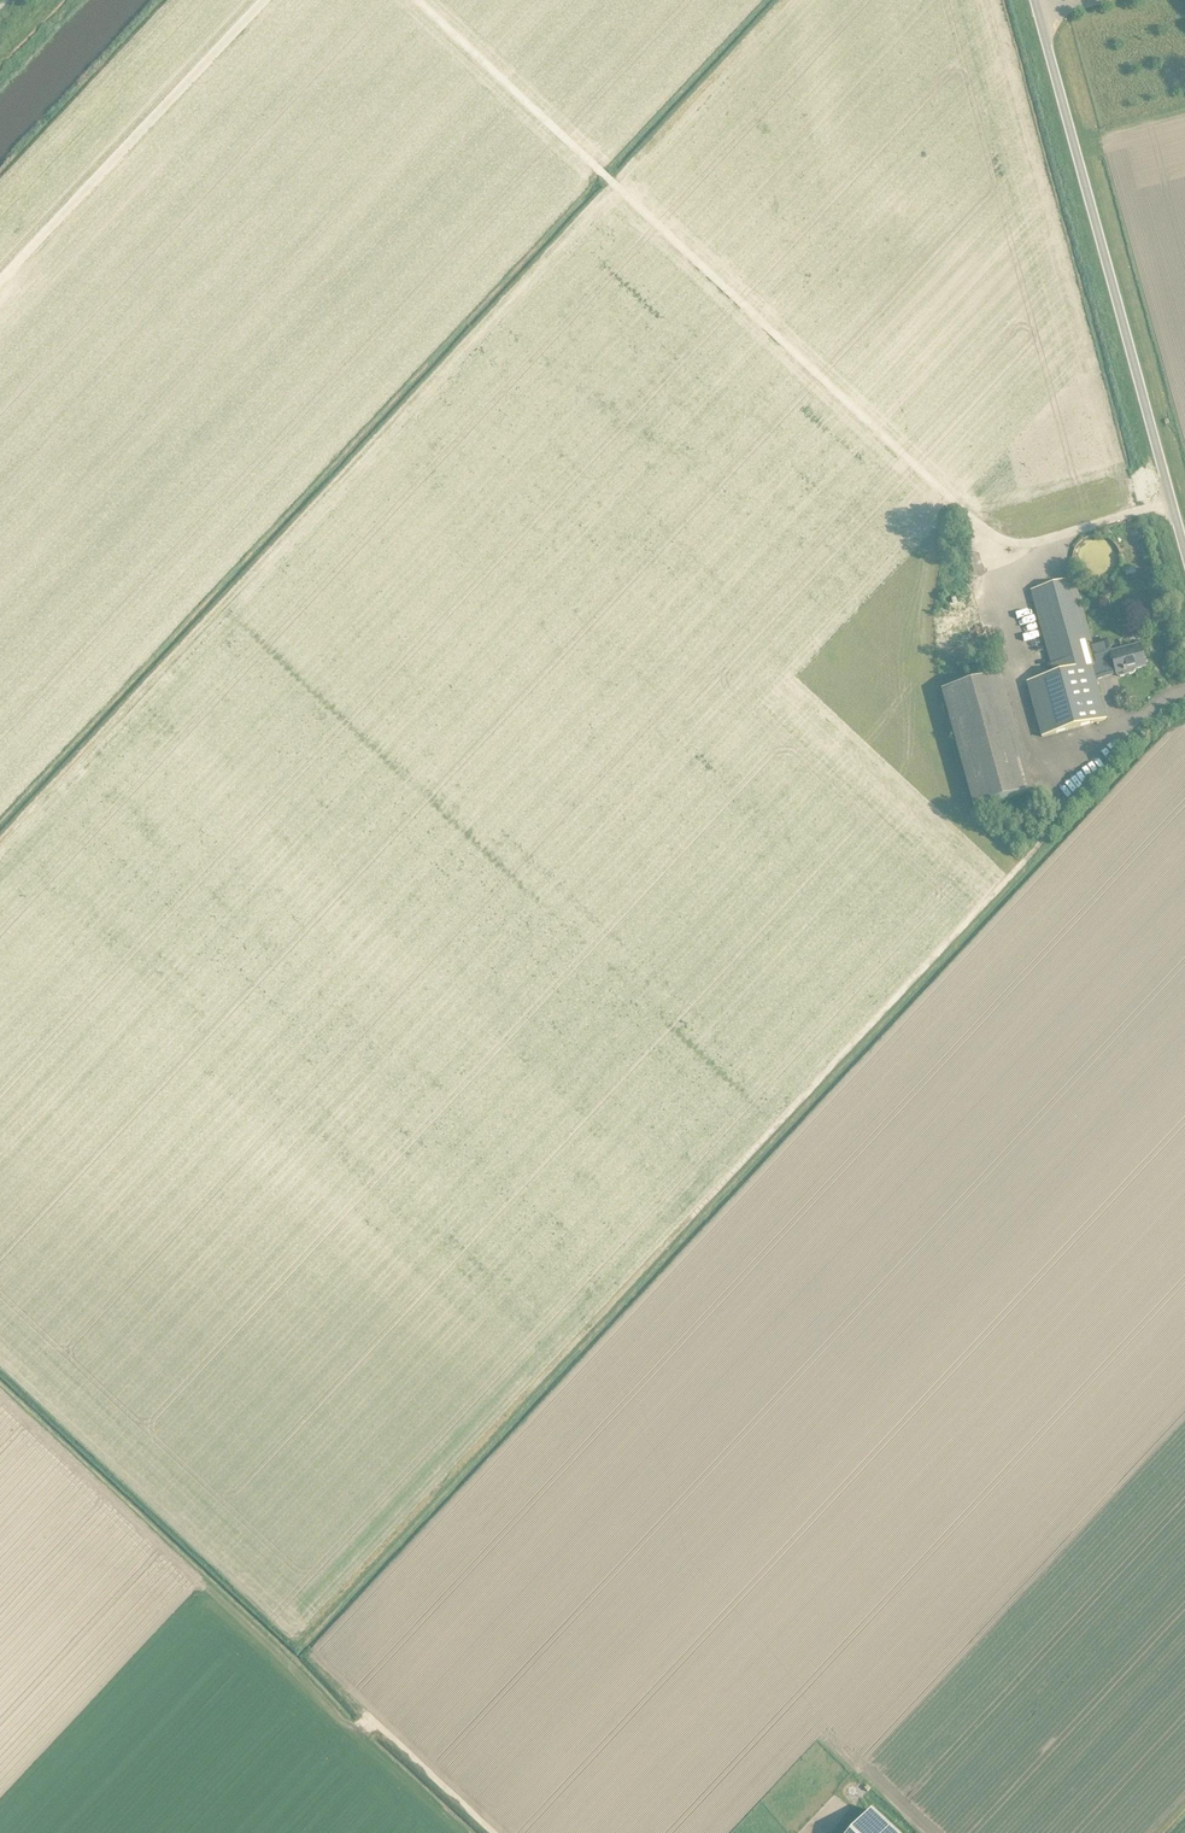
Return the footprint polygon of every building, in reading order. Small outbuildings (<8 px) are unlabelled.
[(1024,684),(1039,738),(1103,720),(1088,667),(1094,665),(1109,661),(1113,676),(1143,667),(1137,645),(1107,653),(1107,654),(1092,658),(1071,581),(1028,593),(1051,677),(1024,684)] [(939,693),(971,810),(1030,793),(997,677),(939,693)] [(870,1813),(852,1832),(892,1832),(870,1813)]
